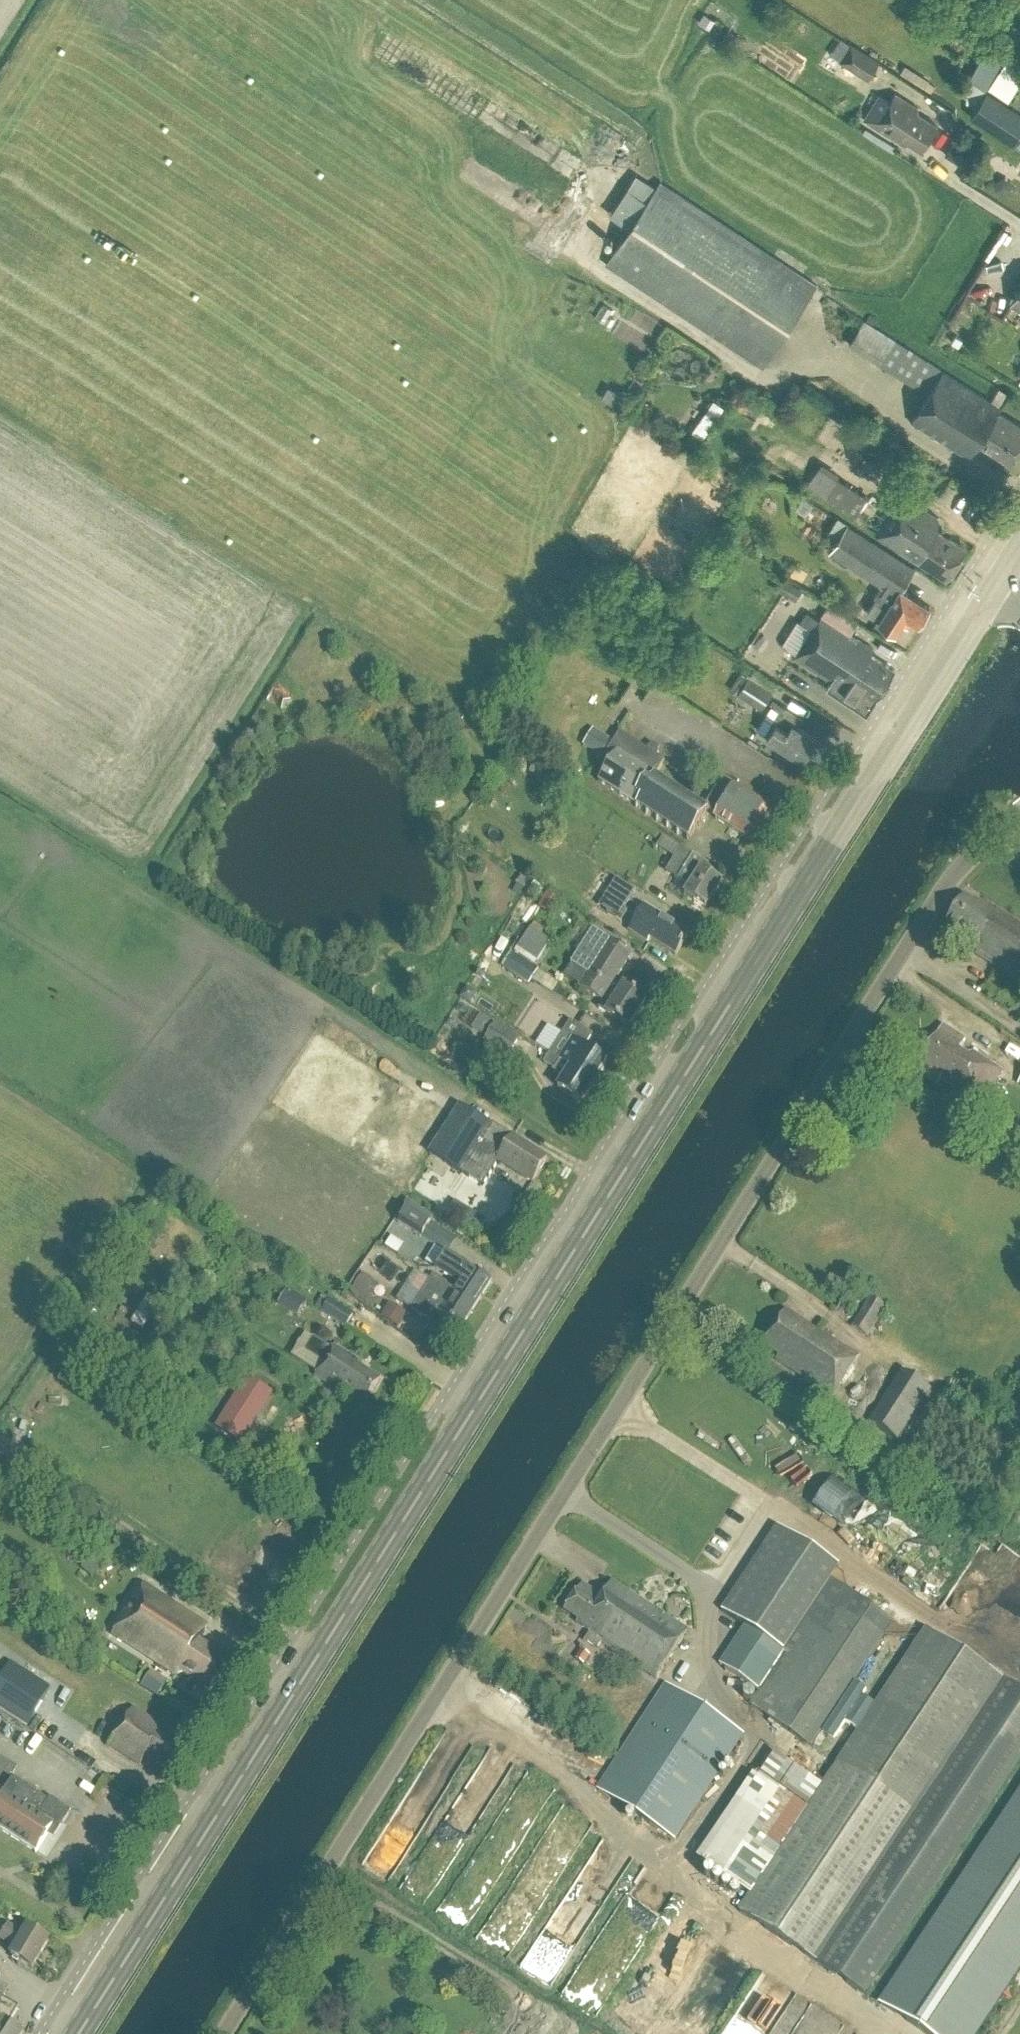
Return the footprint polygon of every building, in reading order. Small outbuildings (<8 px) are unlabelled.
[(705,11),(699,20),(709,26),(715,18),(705,11)] [(737,46),(744,35),(732,27),(725,38),(737,46)] [(870,78),(881,62),(852,43),(841,59),(870,78)] [(797,58),(806,63),(814,50),(805,44),(797,58)] [(976,93),(984,79),(976,74),(967,87),(976,93)] [(987,86),(969,114),(1015,143),(1019,134),(1019,108),(987,86)] [(892,95),(882,89),(864,116),(874,123),(873,125),(897,139),(899,136),(919,148),(935,123),(915,111),(917,107),(894,92),(892,95)] [(553,165),(553,181),(579,182),(579,166),(553,165)] [(762,365),(816,282),(660,178),(605,261),(762,365)] [(601,182),(598,194),(615,198),(618,187),(601,182)] [(1010,302),(1019,308),(1019,286),(1010,302)] [(831,330),(923,390),(940,365),(847,305),(831,330)] [(576,325),(577,310),(566,310),(565,325),(576,325)] [(1019,446),(1019,421),(999,408),(1001,404),(942,367),(912,419),(969,455),(977,441),(1011,462),(1019,446)] [(701,434),(723,401),(712,394),(690,427),(701,434)] [(883,430),(948,469),(959,450),(894,412),(883,430)] [(874,498),(819,463),(807,483),(824,493),(820,500),(836,511),(842,501),(878,524),(890,504),(891,503),(876,494),(874,498)] [(890,504),(878,524),(874,530),(875,531),(874,532),(946,578),(967,546),(939,529),(938,514),(895,486),(891,492),(897,495),(891,505),(890,504)] [(847,522),(837,537),(829,549),(885,585),(881,592),(880,591),(867,610),(879,618),(878,619),(896,630),(903,620),(907,623),(911,617),(918,622),(929,604),(901,586),(914,565),(847,522)] [(796,598),(803,587),(783,575),(776,587),(796,598)] [(849,629),(857,618),(830,601),(823,612),(849,629)] [(875,645),(849,629),(823,612),(819,617),(810,611),(809,612),(805,610),(785,645),(795,652),(794,654),(831,677),(826,686),(867,712),(896,667),(895,667),(901,659),(876,644),(875,645)] [(760,704),(777,678),(752,662),(735,688),(760,704)] [(274,693),(266,706),(283,716),(291,704),(274,693)] [(766,734),(778,741),(803,757),(816,736),(797,723),(801,716),(784,706),(766,734)] [(593,732),(583,747),(603,761),(605,759),(613,745),(593,732)] [(640,811),(688,843),(707,814),(703,811),(704,808),(657,777),(666,764),(620,735),(613,745),(605,759),(612,763),(600,782),(641,809),(640,811)] [(773,812),(735,788),(729,798),(717,791),(705,810),(708,813),(708,814),(716,818),(714,822),(752,846),(773,812)] [(723,885),(715,880),(720,873),(664,839),(658,849),(675,860),(667,874),(678,881),(678,880),(691,888),(685,897),(706,912),(723,885)] [(616,881),(605,899),(626,911),(637,894),(616,881)] [(572,909),(591,920),(603,899),(584,888),(572,909)] [(964,897),(944,928),(958,937),(956,941),(994,966),(993,968),(1013,981),(1019,971),(1019,929),(996,913),(995,914),(980,904),(978,907),(964,897)] [(650,943),(676,959),(690,936),(645,908),(630,934),(648,946),(650,943)] [(536,967),(552,943),(541,936),(545,930),(535,924),(515,954),(536,967)] [(617,982),(633,957),(594,932),(564,979),(603,1004),(617,982)] [(465,952),(477,960),(485,948),(474,940),(465,952)] [(528,986),(536,974),(500,950),(492,961),(528,986)] [(561,1002),(556,986),(552,983),(547,980),(540,990),(551,997),(561,1002)] [(648,1002),(624,987),(617,982),(603,1004),(598,1012),(606,1016),(629,1031),(648,1002)] [(468,989),(461,1000),(471,1006),(478,996),(468,989)] [(481,1017),(472,1031),(483,1037),(492,1023),(481,1017)] [(546,1018),(540,1027),(553,1036),(559,1027),(546,1018)] [(510,1059),(522,1040),(496,1025),(485,1043),(510,1059)] [(609,1065),(589,1052),(597,1039),(575,1025),(567,1038),(576,1044),(571,1053),(548,1038),(541,1049),(567,1067),(596,1085),(609,1065)] [(943,1028),(940,1033),(914,1072),(936,1086),(940,1081),(981,1108),(1003,1073),(972,1053),(970,1058),(960,1051),(965,1042),(943,1028)] [(583,1106),(596,1085),(551,1056),(544,1066),(564,1079),(557,1090),(583,1106)] [(454,1116),(437,1142),(437,1143),(465,1161),(467,1162),(484,1135),(481,1134),(454,1116)] [(548,1161),(514,1139),(505,1153),(485,1140),(469,1163),(490,1177),(499,1163),(533,1185),(548,1161)] [(399,1226),(422,1240),(433,1223),(409,1208),(399,1226)] [(466,1291),(482,1301),(493,1284),(465,1266),(447,1256),(445,1259),(437,1272),(462,1288),(466,1291)] [(362,1278),(350,1295),(365,1306),(377,1289),(362,1278)] [(463,1332),(482,1301),(466,1291),(462,1288),(458,1294),(433,1278),(431,1283),(421,1299),(419,1302),(413,1311),(412,1313),(433,1325),(438,1316),(463,1332)] [(288,1292),(279,1307),(299,1319),(308,1304),(288,1292)] [(869,1339),(888,1309),(871,1298),(852,1329),(869,1339)] [(347,1330),(355,1317),(332,1302),(324,1315),(347,1330)] [(389,1305),(381,1319),(398,1330),(407,1316),(389,1305)] [(845,1349),(787,1311),(761,1350),(777,1360),(775,1363),(814,1389),(813,1390),(831,1401),(859,1357),(845,1348),(845,1349)] [(365,1406),(381,1381),(359,1367),(361,1364),(336,1347),(316,1378),(342,1395),(344,1391),(365,1406)] [(899,1444),(931,1393),(902,1374),(870,1425),(899,1444)] [(245,1381),(213,1432),(239,1449),(272,1398),(245,1381)] [(872,1609),(832,1583),(841,1569),(777,1529),(723,1614),(745,1628),(720,1667),(753,1689),(744,1703),(814,1748),(893,1625),(871,1611),(872,1609)] [(89,1563),(82,1573),(92,1580),(99,1571),(89,1563)] [(688,1633),(612,1583),(602,1599),(582,1586),(564,1613),(585,1626),(583,1629),(590,1635),(585,1643),(597,1651),(601,1646),(656,1681),(688,1633)] [(211,1694),(231,1663),(200,1643),(210,1627),(146,1586),(112,1638),(177,1680),(180,1674),(211,1694)] [(1019,1765),(1019,1693),(925,1631),(822,1786),(773,1754),(701,1861),(751,1894),(739,1912),(866,1996),(1019,1765)] [(575,1662),(584,1667),(589,1657),(581,1652),(575,1662)] [(10,1667),(0,1682),(0,1714),(25,1730),(49,1693),(10,1667)] [(156,1680),(149,1692),(160,1699),(167,1687),(156,1680)] [(676,1842),(744,1738),(667,1687),(598,1791),(676,1842)] [(168,1773),(184,1748),(161,1735),(165,1729),(134,1710),(109,1749),(140,1768),(146,1759),(168,1773)] [(37,1856),(47,1841),(48,1838),(50,1835),(54,1838),(55,1839),(71,1813),(51,1800),(49,1802),(13,1779),(15,1777),(5,1771),(4,1770),(8,1764),(0,1759),(0,1832),(37,1856)] [(876,2005),(920,2033),(978,2033),(1019,1970),(1019,1788),(876,2005)] [(520,1891),(530,1874),(520,1868),(510,1884),(520,1891)] [(23,1936),(9,1927),(1,1941),(15,1949),(10,1958),(33,1972),(51,1943),(28,1929),(23,1936)] [(24,2033),(10,2024),(19,2010),(4,2001),(10,1992),(0,1985),(0,2033),(23,2033),(24,2033)] [(677,1998),(666,2003),(672,2016),(684,2010),(677,1998)]
